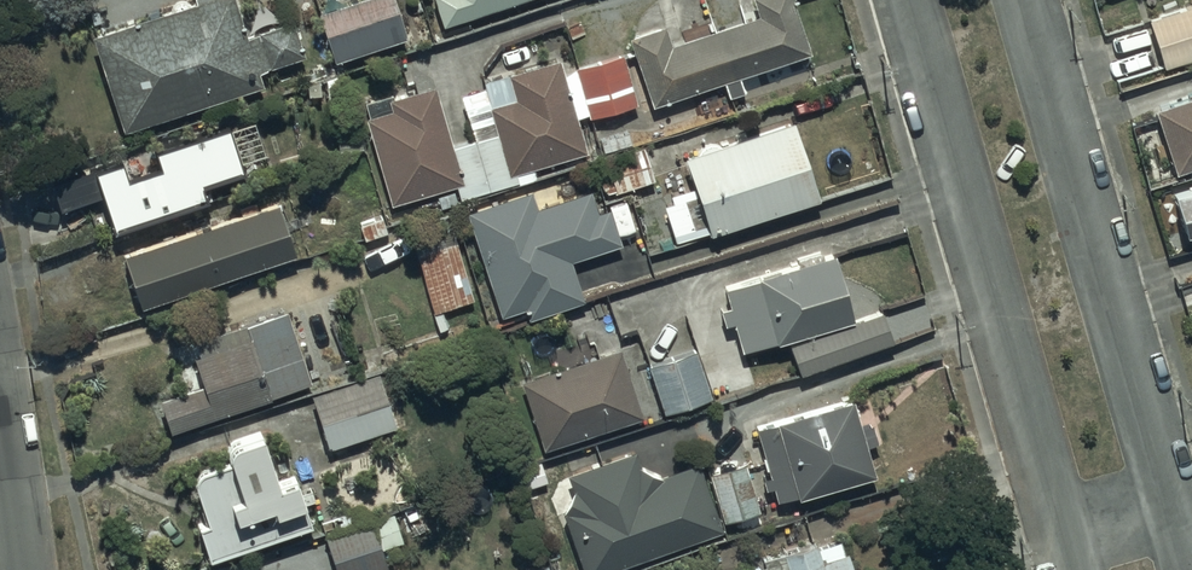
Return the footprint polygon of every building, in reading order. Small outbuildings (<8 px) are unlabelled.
[(89,35),(120,131),(259,87),(254,71),(302,56),(291,21),(244,36),(232,0),(191,0),(192,2),(89,35)] [(314,13),(330,61),(403,37),(390,0),(352,0),(314,13)] [(440,25),(516,0),(432,0),(440,25)] [(722,82),(727,97),(738,93),(733,79),(808,53),(790,0),(749,0),(754,15),(669,44),(662,25),(626,37),(650,106),(722,82)] [(1144,16),(1161,66),(1191,56),(1191,2),(1144,16)] [(621,54),(572,67),(586,119),(635,106),(621,54)] [(432,86),(390,99),(389,96),(363,104),(367,116),(362,117),(388,205),(453,185),(457,199),(517,181),(515,174),(584,153),(556,60),(505,75),(512,99),(487,107),(495,133),(450,146),(432,86)] [(1151,107),(1172,171),(1191,165),(1191,94),(1151,107)] [(794,122),(683,157),(693,190),(672,197),(675,205),(666,208),(677,244),(709,234),(710,238),(820,202),(794,122)] [(102,197),(113,229),(203,200),(198,187),(241,173),(225,127),(153,151),(159,169),(128,179),(122,163),(54,185),(62,210),(102,197)] [(653,181),(642,147),(606,159),(609,168),(600,172),(607,193),(617,190),(618,192),(653,181)] [(1169,192),(1179,231),(1191,228),(1191,186),(1169,192)] [(531,191),(467,212),(500,315),(523,308),(527,319),(586,300),(573,260),(621,244),(610,211),(598,215),(590,191),(537,208),(531,191)] [(119,257),(137,309),(296,255),(279,204),(119,257)] [(448,213),(407,225),(439,331),(448,328),(443,311),(475,301),(448,213)] [(833,257),(724,289),(729,307),(721,310),(726,326),(737,323),(744,349),(851,318),(833,257)] [(161,400),(171,432),(313,385),(288,312),(197,343),(201,355),(194,358),(203,386),(161,400)] [(883,312),(790,345),(801,374),(893,341),(883,312)] [(619,350),(521,382),(544,451),(641,419),(619,350)] [(697,351),(650,367),(665,415),(714,398),(697,351)] [(378,374),(312,396),(330,451),(396,429),(378,374)] [(851,400),(758,429),(773,477),(764,480),(768,493),(776,491),(779,502),(797,497),(798,499),(875,477),(851,400)] [(228,468),(193,479),(208,526),(199,529),(210,561),(312,528),(296,480),(279,485),(263,438),(222,451),(228,468)] [(696,466),(659,479),(640,471),(634,454),(566,478),(571,493),(561,518),(579,569),(617,569),(720,533),(696,466)] [(741,462),(708,473),(723,519),(756,508),(741,462)] [(370,523),(322,538),(333,569),(385,569),(370,523)] [(815,546),(812,539),(759,556),(762,564),(749,568),(749,569),(848,569),(838,539),(815,546)]
